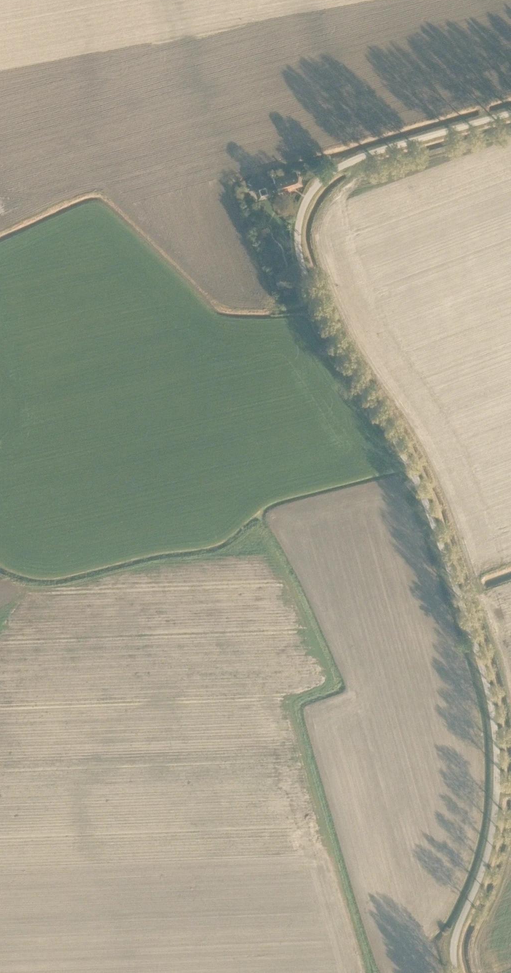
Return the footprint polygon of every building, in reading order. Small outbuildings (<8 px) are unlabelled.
[(273,193),(272,189),(277,188),(278,191),(302,184),(299,174),(298,174),(297,170),(273,178),(274,182),(270,183),(269,179),(255,184),(258,193),(263,192),(264,196),(273,193)] [(270,230),(266,220),(256,223),(260,233),(270,230)] [(275,274),(278,286),(288,283),(285,271),(275,274)]
